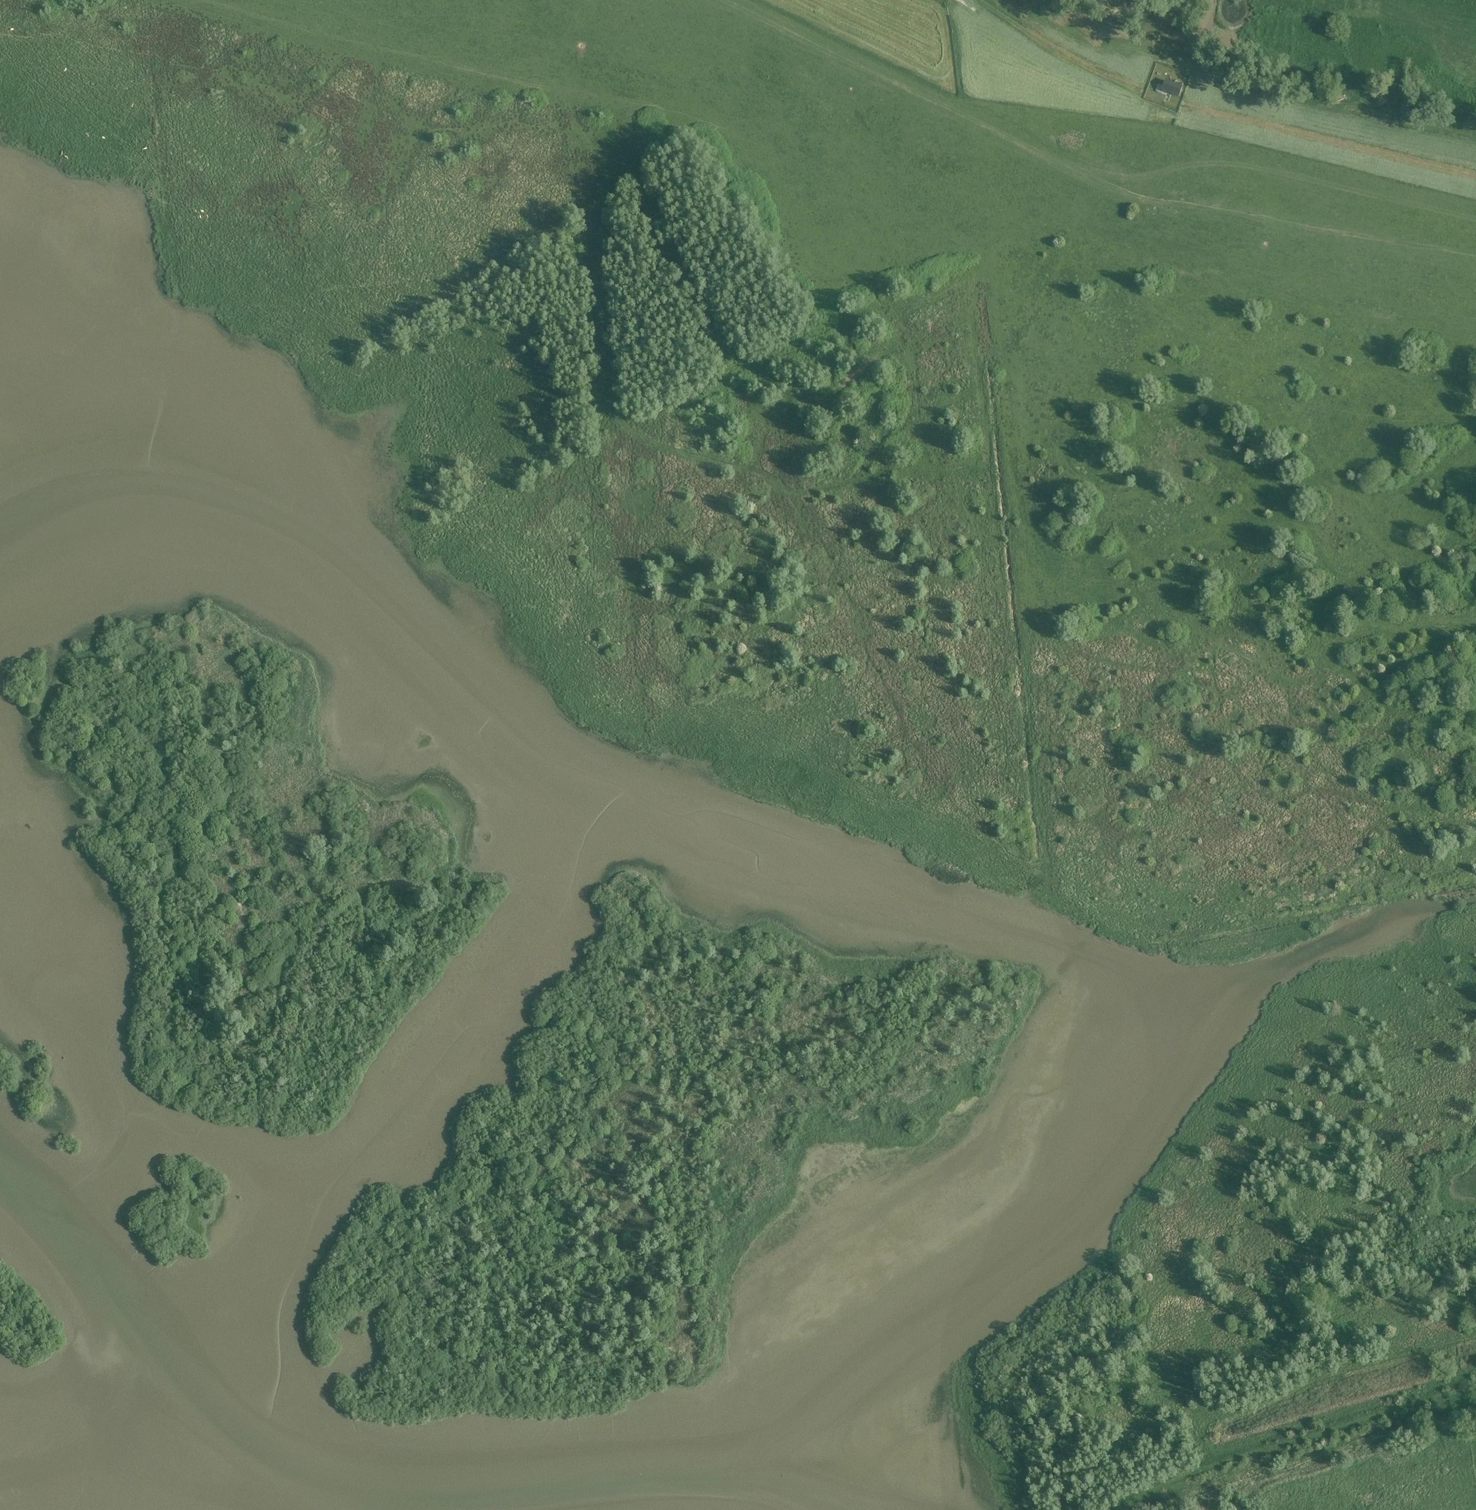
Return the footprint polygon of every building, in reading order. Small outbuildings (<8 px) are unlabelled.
[(1162,91),(1179,97),(1182,87),(1165,80),(1162,91)]
